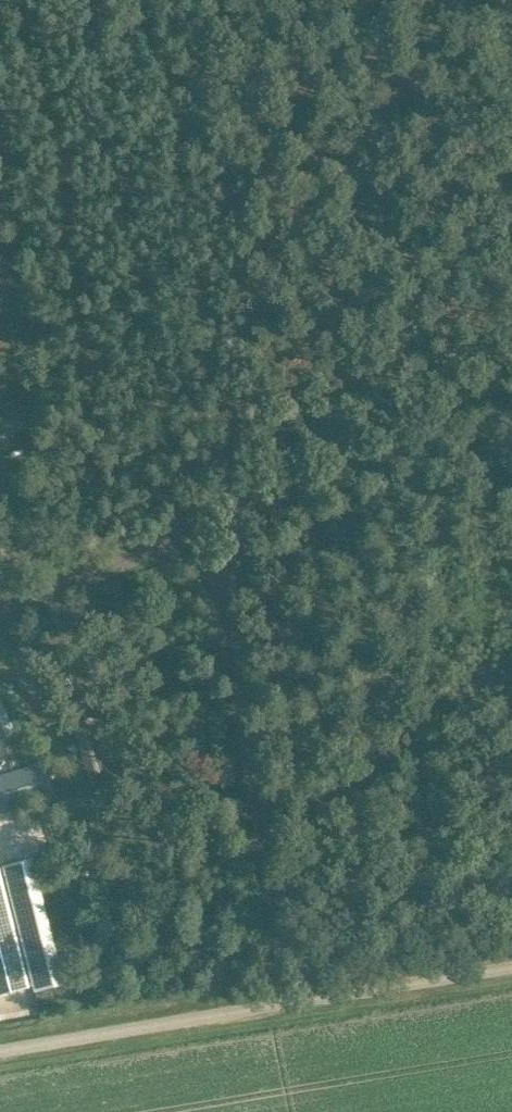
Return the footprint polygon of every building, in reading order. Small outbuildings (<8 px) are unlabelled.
[(51,796),(42,762),(0,773),(0,807),(1,810),(51,796)]
